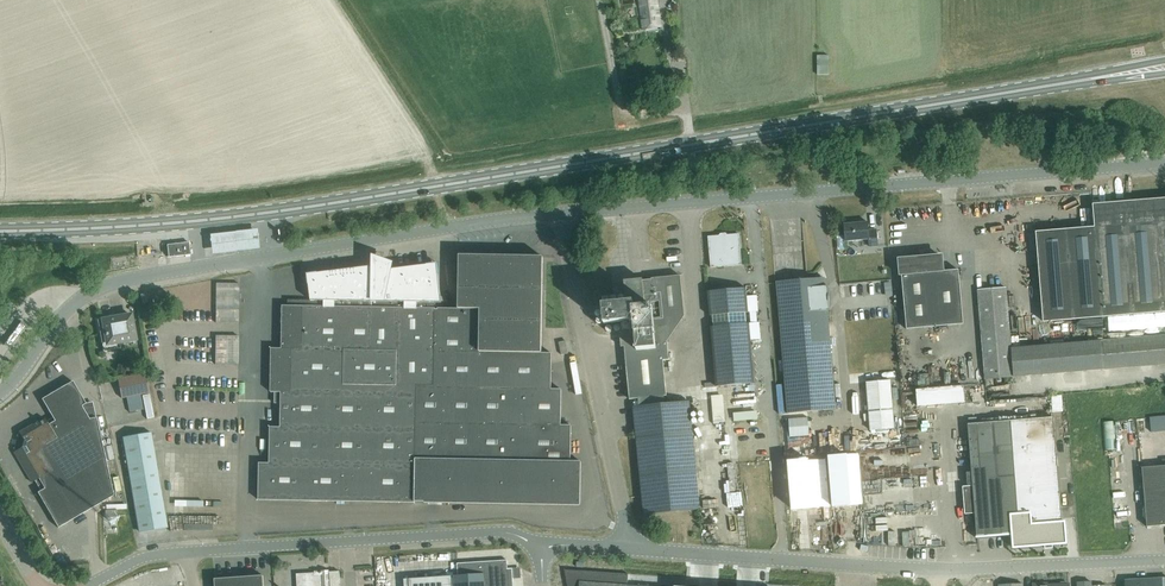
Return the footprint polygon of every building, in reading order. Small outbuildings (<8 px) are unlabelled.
[(642,28),(661,26),(657,0),(638,0),(642,28)] [(819,75),(828,74),(828,55),(817,55),(816,74),(816,75),(819,75)] [(1042,321),(1164,311),(1164,198),(1092,204),(1094,227),(1035,231),(1042,321)] [(843,223),(844,236),(837,237),(838,249),(845,249),(845,240),(868,239),(868,246),(876,245),(875,228),(867,229),(867,221),(843,223)] [(258,229),(208,235),(211,254),(260,248),(258,229)] [(707,236),(710,267),(741,264),(738,233),(707,236)] [(166,243),(168,256),(190,253),(188,241),(166,243)] [(258,462),(258,500),(414,502),(579,505),(580,461),(569,460),(570,425),(560,424),(560,389),(560,388),(559,388),(550,388),(550,353),(550,352),(540,352),(542,257),(542,256),(541,256),(459,255),(458,255),(458,256),(457,308),(436,308),(436,309),(434,309),(435,302),(440,302),(435,263),(386,270),(386,268),(387,268),(388,267),(387,267),(386,267),(386,266),(385,266),(385,265),(384,265),(383,265),(383,264),(382,264),(381,264),(380,264),(380,263),(379,263),(378,263),(377,263),(376,263),(375,262),(374,262),(374,263),(375,263),(375,265),(306,274),(310,300),(287,300),(287,305),(282,305),(281,306),(280,348),(271,348),(270,348),(270,349),(269,391),(274,391),(273,402),(281,403),(280,427),(269,427),(269,463),(258,462)] [(963,324),(958,269),(942,271),(941,256),(899,260),(900,276),(901,276),(902,281),(906,329),(963,324)] [(638,406),(633,407),(643,514),(699,509),(689,401),(664,404),(663,396),(667,396),(662,349),(668,348),(666,326),(653,327),(652,318),(660,317),(660,318),(684,316),(680,275),(624,281),(626,302),(602,305),(604,324),(634,321),(635,332),(623,333),(629,399),(637,398),(638,406)] [(835,408),(827,310),(829,309),(827,285),(825,285),(824,282),(816,276),(814,278),(776,281),(787,412),(835,408)] [(237,284),(216,284),(216,321),(237,321),(237,284)] [(748,323),(746,323),(745,312),(747,312),(745,287),(707,291),(709,316),(712,315),(712,326),(710,326),(715,386),(754,383),(748,323)] [(1009,334),(1005,287),(977,289),(982,350),(1010,347),(1009,334)] [(120,347),(119,342),(135,339),(130,314),(114,318),(113,317),(97,320),(103,350),(120,347)] [(215,335),(215,364),(237,364),(237,335),(215,335)] [(931,346),(942,343),(939,335),(929,338),(931,346)] [(1158,336),(1140,337),(1142,366),(1160,364),(1158,336)] [(1140,337),(1122,338),(1124,367),(1142,366),(1140,337)] [(1122,338),(1099,340),(1102,369),(1124,367),(1122,338)] [(1099,340),(1076,342),(1078,371),(1102,369),(1099,340)] [(565,341),(558,342),(561,355),(568,353),(565,341)] [(1076,342),(1058,344),(1060,373),(1078,371),(1076,342)] [(1040,345),(1035,345),(1035,346),(1038,374),(1060,373),(1058,344),(1040,345)] [(1021,347),(1010,347),(1013,376),(1038,374),(1035,346),(1035,345),(1028,346),(1021,347)] [(1010,347),(982,350),(984,379),(985,379),(985,386),(993,385),(993,378),(994,378),(995,384),(1005,383),(1005,377),(1013,376),(1010,347)] [(980,380),(979,372),(967,373),(966,367),(959,367),(961,382),(980,380)] [(145,374),(117,380),(120,398),(149,392),(145,374)] [(961,378),(911,379),(912,398),(962,397),(961,378)] [(866,382),(870,430),(894,428),(890,380),(866,382)] [(46,421),(45,418),(40,421),(39,420),(18,432),(23,440),(21,447),(13,451),(31,482),(34,480),(40,490),(37,492),(55,524),(110,492),(95,417),(89,418),(88,419),(81,406),(85,403),(72,381),(41,399),(52,417),(46,421)] [(146,418),(153,417),(148,394),(141,395),(146,418)] [(754,405),(729,406),(729,416),(755,415),(754,405)] [(791,424),(791,430),(807,429),(806,421),(795,421),(794,415),(782,415),(782,424),(791,424)] [(971,471),(965,472),(966,484),(972,484),(976,536),(1011,534),(1012,545),(1022,545),(1066,541),(1064,521),(1061,521),(1053,416),(967,423),(971,471)] [(1149,417),(1151,432),(1164,430),(1164,416),(1149,417)] [(903,419),(906,452),(919,451),(916,418),(903,419)] [(150,432),(122,437),(138,530),(166,526),(150,432)] [(1140,445),(1149,547),(1164,546),(1164,443),(1140,445)] [(188,495),(188,502),(201,502),(200,507),(217,508),(218,496),(188,495)] [(906,526),(906,535),(922,535),(922,526),(906,526)] [(911,543),(911,536),(905,536),(905,527),(891,527),(891,542),(911,543)] [(408,578),(408,585),(513,585),(512,568),(507,568),(507,560),(456,563),(457,575),(453,575),(453,578),(452,578),(451,575),(408,578)] [(149,576),(164,575),(163,565),(148,567),(149,576)] [(564,569),(567,585),(649,585),(627,585),(627,573),(564,569)] [(339,570),(295,573),(296,574),(296,585),(340,585),(339,570)] [(214,579),(214,585),(263,585),(262,575),(214,579)] [(1124,580),(1125,585),(1164,585),(1164,578),(1124,580)]
